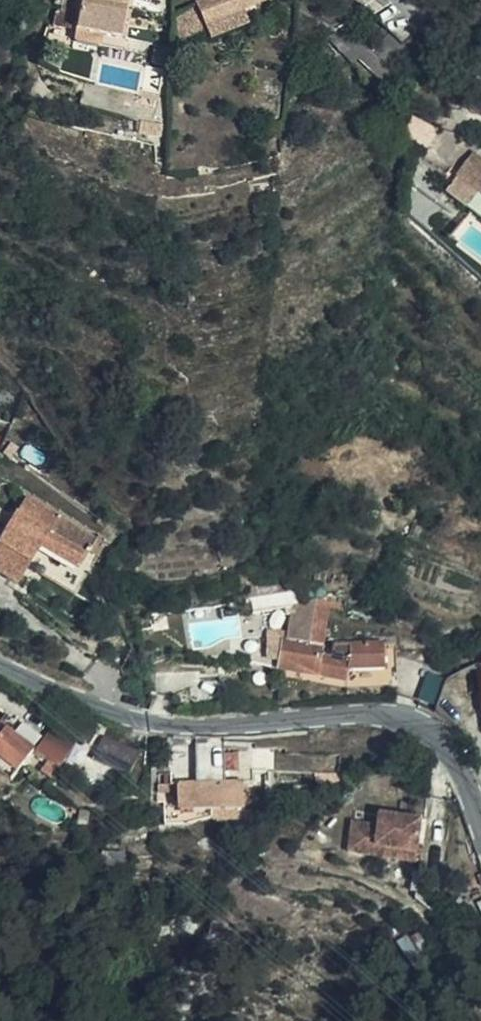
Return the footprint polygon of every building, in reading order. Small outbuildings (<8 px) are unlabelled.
[(61,0),(59,0),(56,10),(49,8),(45,23),(65,29),(72,3),(61,0)] [(101,34),(117,35),(119,6),(102,5),(102,0),(74,0),(72,33),(101,34)] [(166,13),(165,36),(201,17),(208,30),(242,13),(236,1),(238,0),(187,0),(166,13)] [(348,53),(357,59),(360,51),(366,41),(340,26),(330,44),(348,53)] [(366,41),(360,51),(391,68),(405,39),(382,26),(374,41),(366,41)] [(72,37),(94,44),(101,44),(101,34),(72,33),(72,37)] [(480,216),(480,215),(480,160),(463,144),(445,165),(446,166),(467,183),(458,194),(480,216)] [(446,166),(439,175),(458,194),(467,183),(446,166)] [(458,194),(439,175),(434,181),(453,199),(458,194)] [(477,219),(480,216),(458,194),(453,199),(477,219)] [(75,547),(80,540),(83,541),(94,525),(25,481),(15,495),(12,493),(0,512),(0,560),(11,568),(35,531),(40,525),(75,547)] [(71,554),(75,547),(40,525),(35,531),(71,554)] [(321,592),(340,596),(341,588),(322,585),(321,592)] [(315,591),(302,593),(311,619),(315,591)] [(311,619),(324,623),(330,600),(339,602),(340,596),(321,592),(315,591),(311,619)] [(311,619),(302,593),(297,594),(292,620),(276,617),(275,625),(308,631),(311,619)] [(247,646),(263,652),(269,623),(248,619),(245,641),(247,646)] [(263,652),(272,654),(343,671),(345,660),(348,651),(331,647),(319,644),(324,623),(311,619),(308,631),(275,625),(269,623),(263,652)] [(357,644),(353,661),(382,663),(384,638),(333,634),(332,639),(357,644)] [(345,660),(353,661),(357,644),(332,639),(331,647),(348,651),(345,660)] [(0,726),(0,736),(3,738),(9,729),(16,720),(8,714),(0,726)] [(44,751),(59,761),(73,737),(66,733),(57,728),(44,751)] [(0,736),(0,765),(16,776),(19,777),(21,778),(24,778),(27,776),(30,772),(27,768),(39,749),(9,729),(3,738),(0,736)] [(88,748),(113,762),(122,744),(98,730),(88,748)] [(195,757),(223,756),(221,733),(194,735),(195,757)] [(122,744),(113,762),(120,767),(131,749),(122,744)] [(221,784),(242,783),(241,771),(224,772),(223,756),(195,757),(196,774),(176,775),(178,801),(198,799),(221,784)] [(243,796),(242,783),(221,784),(198,799),(214,798),(216,795),(223,793),(230,794),(243,796)] [(372,832),(413,834),(415,800),(375,796),(373,811),(347,809),(345,840),(371,842),(372,832)] [(412,844),(413,834),(372,832),(371,842),(412,844)] [(116,861),(116,844),(98,850),(97,853),(116,861)]
